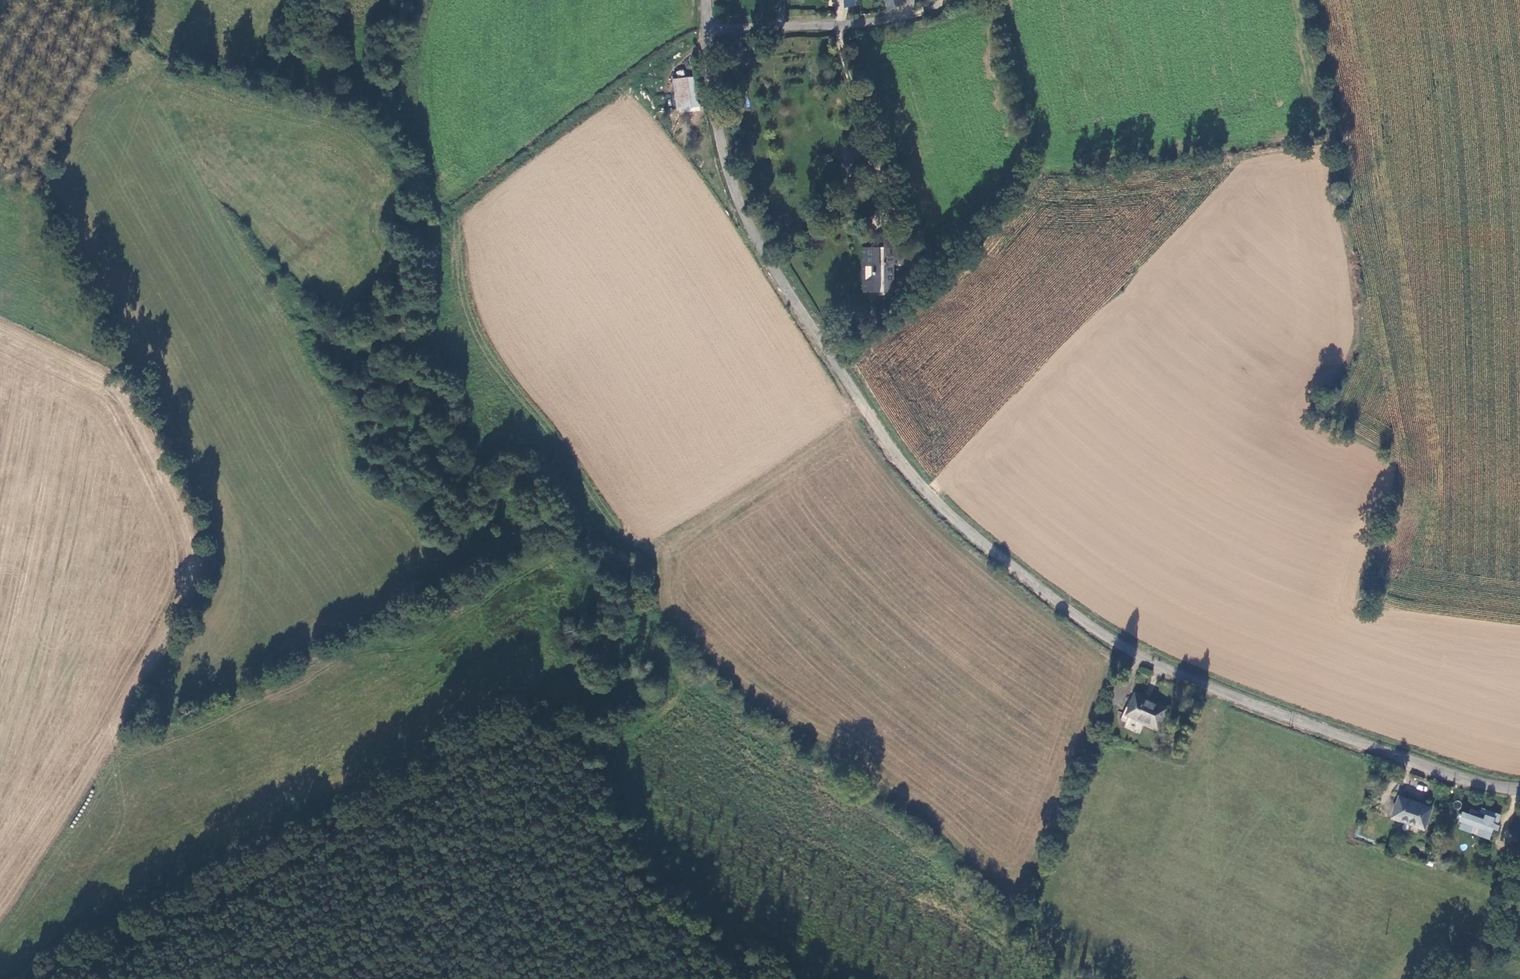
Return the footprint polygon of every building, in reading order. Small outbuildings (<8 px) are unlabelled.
[(903,7),(902,0),(888,0),(889,10),(903,7)] [(702,106),(697,74),(686,75),(691,108),(702,106)] [(691,108),(686,75),(669,78),(674,110),(691,108)] [(845,168),(851,166),(847,151),(840,153),(841,158),(840,162),(843,163),(845,168)] [(899,236),(884,237),(884,243),(868,244),(868,290),(895,290),(894,260),(900,260),(899,236)] [(1165,705),(1133,693),(1125,713),(1157,726),(1165,705)] [(1429,810),(1399,798),(1390,818),(1421,831),(1429,810)] [(1498,814),(1478,807),(1476,814),(1463,810),(1461,816),(1456,814),(1455,816),(1456,817),(1456,819),(1460,820),(1457,829),(1468,833),(1471,826),(1477,828),(1474,835),(1486,840),(1490,828),(1493,829),(1498,814)] [(1510,830),(1519,838),(1519,816),(1510,830)] [(1511,855),(1517,859),(1519,855),(1519,843),(1511,855)]
